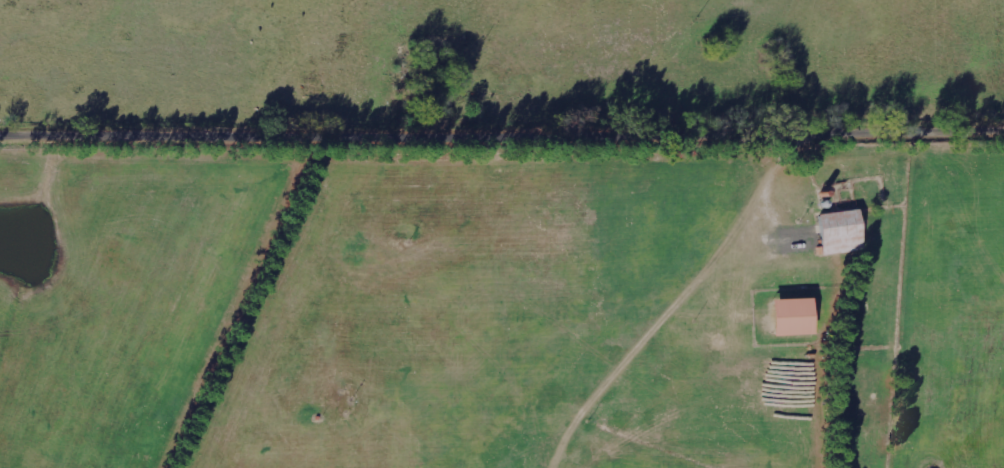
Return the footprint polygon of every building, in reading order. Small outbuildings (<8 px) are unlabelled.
[(819,214),(824,255),(864,250),(860,210),(819,214)] [(813,299),(773,301),(774,337),(814,335),(813,299)]
